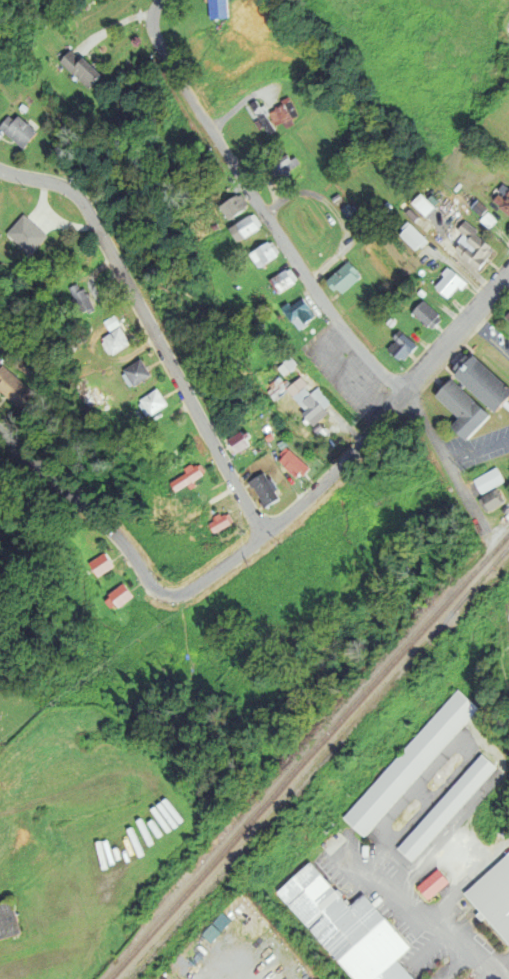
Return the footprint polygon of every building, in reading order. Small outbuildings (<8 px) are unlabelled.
[(212,18),(210,0),(228,0),(230,17),(212,18)] [(61,60),(70,49),(82,59),(85,56),(102,71),(89,86),(61,60)] [(250,104),(256,99),(261,106),(265,103),(271,111),(276,109),(275,107),(283,103),(282,100),(289,96),(299,114),(291,118),(295,124),(288,128),(284,122),(275,126),(276,129),(270,133),(265,126),(260,129),(255,122),(260,118),(250,104)] [(0,127),(10,115),(15,119),(19,115),(39,131),(25,148),(0,127)] [(272,168),(274,166),(273,163),(281,158),(281,159),(288,154),(292,159),(297,156),(301,163),(290,171),(292,173),(283,179),(282,176),(279,178),(272,168)] [(508,221),(508,192),(500,184),(485,201),(508,221)] [(333,199),(340,194),(343,199),(336,204),(333,199)] [(430,208),(416,194),(407,204),(420,217),(430,208)] [(221,206),(238,195),(239,197),(242,195),(249,205),(246,207),(247,209),(230,220),(221,206)] [(341,209),(350,202),(357,212),(358,211),(373,229),(363,237),(341,209)] [(8,224),(23,208),(30,214),(29,215),(57,240),(43,256),(8,224)] [(231,228),(252,214),(252,216),(256,214),(262,224),(259,226),(261,228),(239,241),(231,228)] [(459,238),(450,246),(473,269),(491,251),(461,221),(452,230),(459,238)] [(411,252),(421,240),(403,223),(393,234),(411,252)] [(252,254),(268,243),(269,244),(273,242),(279,252),(276,254),(278,256),(261,267),(252,254)] [(328,280),(350,260),(360,271),(359,272),(362,276),(345,292),(342,289),(339,292),(328,280)] [(271,280),(287,269),(288,270),(291,268),(298,279),(295,280),(297,283),(280,294),(271,280)] [(461,283),(444,268),(427,286),(444,302),(461,283)] [(62,289),(74,315),(87,309),(74,283),(62,289)] [(69,288),(78,283),(82,290),(86,288),(88,292),(90,291),(92,295),(90,296),(97,310),(85,317),(78,304),(75,305),(72,299),(74,298),(69,288)] [(282,307),(289,302),(292,306),(304,297),(317,316),(308,323),(309,324),(301,329),(295,321),(294,322),(282,307)] [(406,314),(425,331),(437,317),(417,301),(406,314)] [(104,338),(122,326),(132,343),(115,354),(113,352),(111,354),(103,342),(105,341),(104,338)] [(92,341),(102,357),(122,345),(112,328),(92,341)] [(412,348),(397,332),(380,349),(395,365),(412,348)] [(476,355),(508,384),(508,401),(499,412),(458,375),(462,371),(457,368),(469,355),(473,358),(476,355)] [(283,361),(291,356),(297,364),(293,367),(295,369),(291,371),(283,361)] [(125,370),(142,359),(153,375),(136,386),(134,385),(131,386),(124,374),(127,373),(125,370)] [(142,376),(131,360),(113,373),(123,389),(142,376)] [(16,366),(20,361),(31,369),(27,374),(16,366)] [(22,408),(0,389),(0,368),(2,366),(35,393),(22,408)] [(314,426),(324,418),(323,417),(327,412),(324,408),(331,402),(319,387),(311,393),(306,387),(308,385),(301,377),(292,385),(289,381),(284,386),(277,378),(269,385),(271,388),(267,392),(272,397),(277,393),(280,397),(289,390),(306,410),(303,413),(314,426)] [(438,396),(444,389),(441,386),(444,383),(448,386),(455,379),(493,416),(470,440),(455,426),(462,418),(438,396)] [(81,395),(102,384),(110,398),(88,409),(81,395)] [(141,399),(158,388),(169,405),(152,416),(151,414),(147,416),(140,404),(143,402),(141,399)] [(140,419),(159,407),(148,390),(129,402),(140,419)] [(315,429),(321,424),(324,428),(318,433),(315,429)] [(220,441),(227,455),(247,444),(240,430),(220,441)] [(273,461),(293,480),(304,469),(285,449),(273,461)] [(172,476),(180,487),(198,472),(191,462),(172,476)] [(183,476),(187,473),(185,470),(193,465),(195,468),(202,464),(208,472),(188,484),(183,476)] [(476,480),(498,467),(506,481),(484,494),(476,480)] [(243,482),(258,509),(275,500),(260,473),(243,482)] [(480,500),(498,489),(506,501),(488,512),(480,500)] [(226,524),(220,513),(200,524),(206,536),(226,524)] [(211,524),(218,520),(216,516),(221,513),(223,516),(226,514),(227,515),(230,513),(235,522),(232,523),(233,524),(221,531),(221,530),(216,533),(211,524)] [(90,564),(105,553),(114,566),(99,577),(90,564)] [(109,596),(124,583),(134,596),(119,608),(109,596)] [(365,835),(344,817),(458,689),(479,707),(365,835)] [(399,848),(483,753),(497,766),(413,861),(399,848)] [(506,851),(508,855),(508,939),(503,944),(458,894),(506,851)] [(399,958),(413,945),(366,891),(351,904),(313,861),(280,890),(358,978),(418,978),(399,958)] [(419,886),(440,868),(452,881),(430,900),(419,886)] [(23,931),(0,938),(0,902),(13,898),(23,931)]
